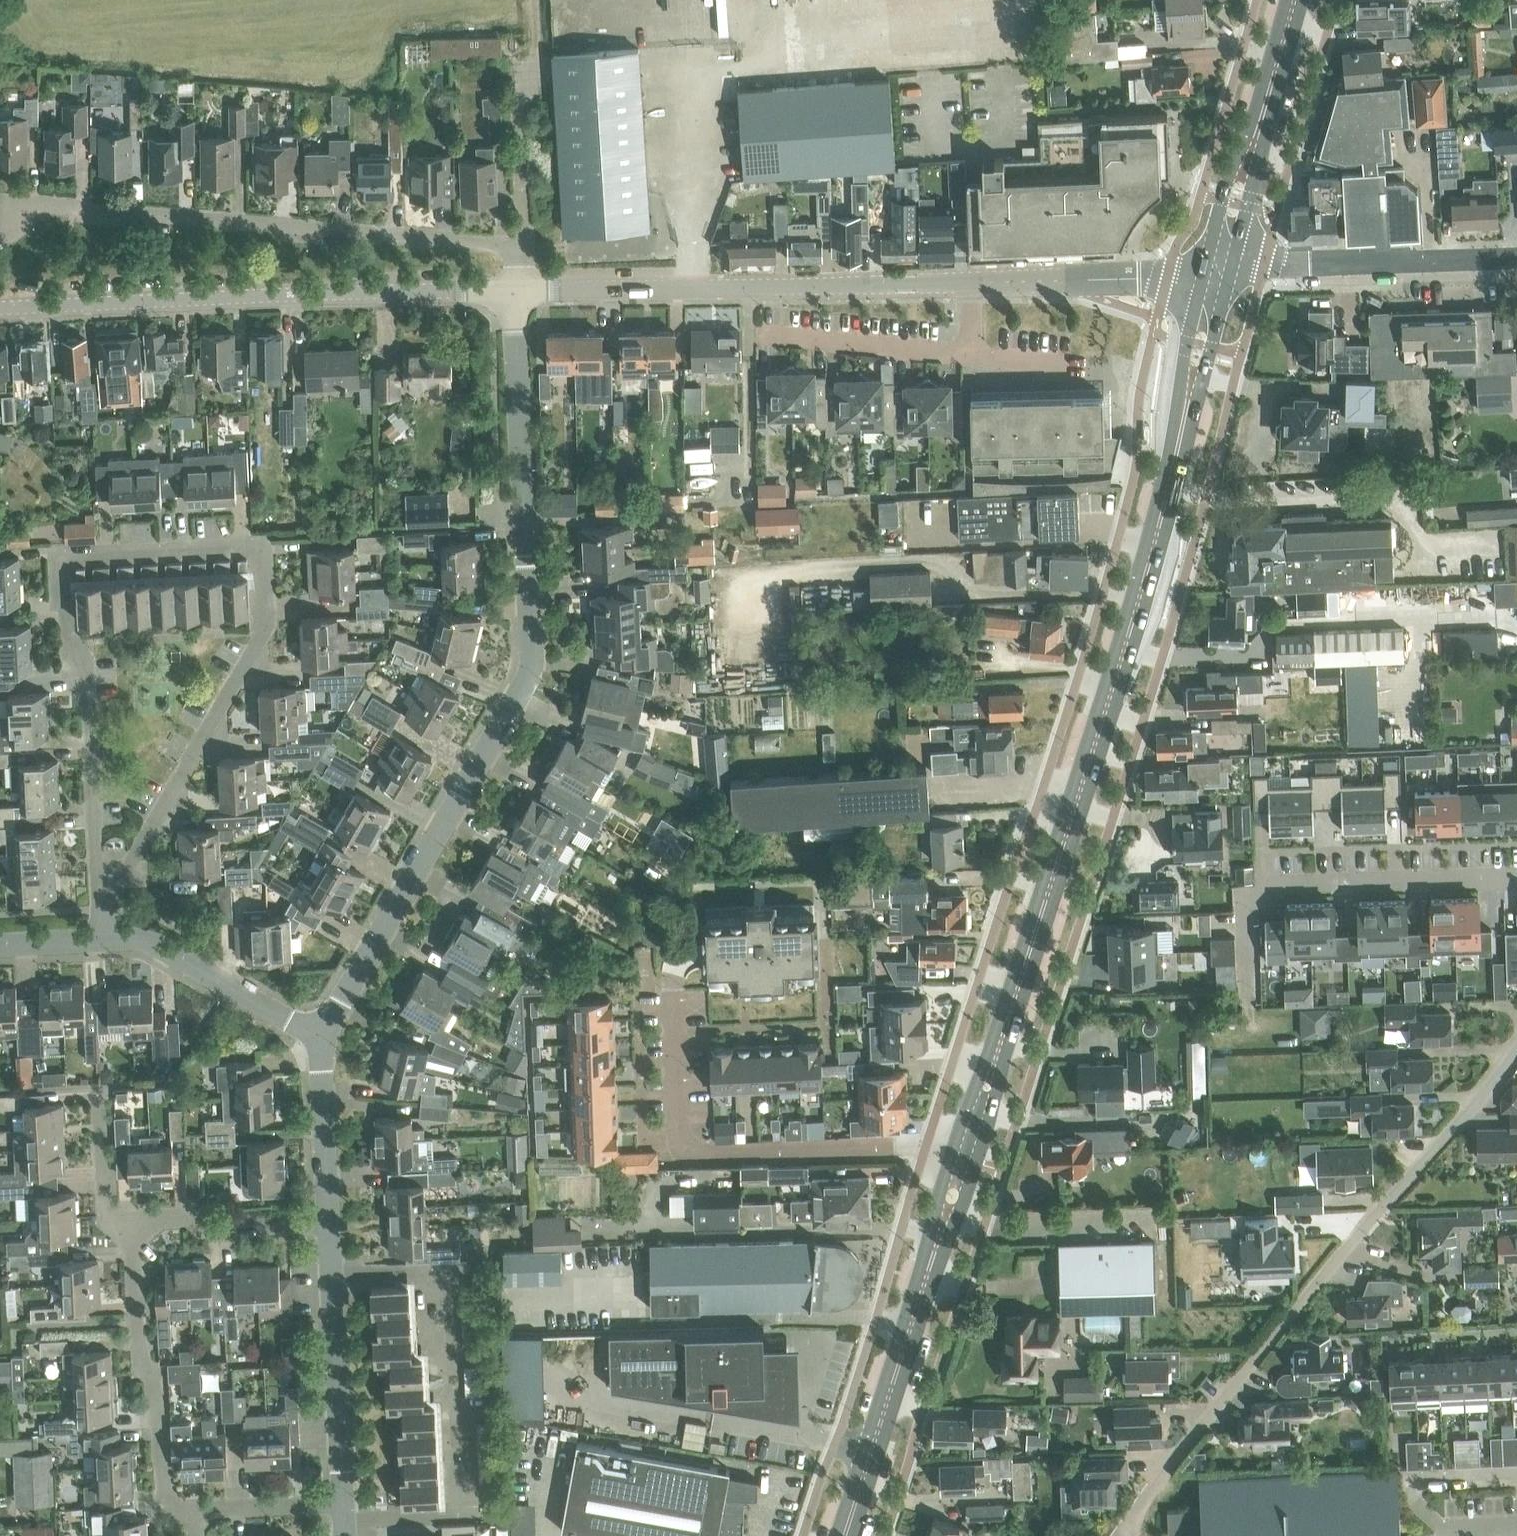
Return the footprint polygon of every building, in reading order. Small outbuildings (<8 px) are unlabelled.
[(1097,9),(1096,0),(1081,0),(1082,10),(1097,9)] [(1202,0),(1152,0),(1153,9),(1155,9),(1155,8),(1202,5),(1202,0)] [(1375,34),(1407,34),(1407,16),(1406,0),(1392,1),(1392,0),(1357,0),(1357,15),(1354,18),(1354,32),(1363,38),(1371,38),(1375,34)] [(1508,1),(1509,25),(1516,24),(1516,0),(1508,1)] [(1205,38),(1202,5),(1155,8),(1155,9),(1156,28),(1168,27),(1169,40),(1205,38)] [(1476,8),(1477,26),(1491,25),(1490,7),(1476,8)] [(1095,10),(1073,12),(1059,59),(1118,55),(1117,37),(1097,38),(1095,10)] [(1470,30),(1472,74),(1484,73),(1481,29),(1470,30)] [(1412,34),(1383,37),(1385,50),(1413,48),(1412,34)] [(497,35),(450,36),(450,54),(498,53),(497,35)] [(1344,51),(1346,80),(1382,77),(1380,48),(1344,51)] [(553,55),(555,81),(640,76),(639,49),(553,55)] [(1145,54),(1122,56),(1122,66),(1153,64),(1152,54),(1145,54)] [(1165,67),(1165,65),(1132,67),(1134,101),(1156,99),(1155,93),(1188,90),(1186,66),(1165,67)] [(1456,78),(1470,77),(1469,66),(1455,67),(1456,78)] [(79,71),(79,82),(89,82),(89,71),(79,71)] [(1497,73),(1476,75),(1478,92),(1499,90),(1497,73)] [(1343,165),(1393,161),(1390,126),(1409,125),(1405,75),(1382,77),(1346,80),(1340,80),(1318,157),(1343,165)] [(564,233),(650,227),(648,192),(640,76),(555,81),(564,233)] [(1440,76),(1415,78),(1416,89),(1418,123),(1444,121),(1441,87),(1440,76)] [(149,89),(165,88),(165,78),(149,78),(149,89)] [(895,166),(889,80),(739,90),(745,177),(809,172),(832,171),(855,169),(895,166)] [(1051,105),(1067,104),(1065,83),(1049,84),(1051,105)] [(336,94),(333,93),(333,104),(350,104),(350,95),(348,95),(336,94)] [(484,113),(489,113),(491,142),(504,142),(501,95),(482,97),(484,113)] [(27,164),(26,124),(39,124),(38,97),(25,98),(26,108),(14,108),(14,119),(0,119),(0,164),(27,164)] [(143,128),(142,100),(130,100),(131,128),(143,128)] [(65,128),(47,128),(48,168),(76,168),(75,133),(87,133),(86,105),(64,105),(65,128)] [(246,120),(245,106),(229,106),(230,134),(246,134),(246,133),(246,120)] [(1161,186),(1160,186),(1160,174),(1170,174),(1167,114),(1107,116),(1038,121),(1040,156),(983,159),(984,186),(966,187),(966,195),(968,220),(969,257),(1116,250),(1115,240),(1121,240),(1121,241),(1122,242),(1128,228),(1129,226),(1134,217),(1135,215),(1141,206),(1143,204),(1150,197),(1152,195),(1162,187),(1161,186)] [(258,119),(246,120),(246,133),(258,133),(258,119)] [(403,146),(402,120),(389,120),(389,146),(403,146)] [(172,138),(151,138),(151,178),(182,178),(181,153),(193,152),(193,122),(172,122),(172,138)] [(1492,125),(1494,148),(1516,146),(1516,123),(1492,125)] [(101,151),(101,173),(132,173),(132,132),(119,132),(92,124),(92,151),(101,151)] [(1457,127),(1437,128),(1440,179),(1460,178),(1457,127)] [(282,135),(282,144),(255,144),(255,187),(284,187),(284,175),(298,175),(298,134),(282,135)] [(203,139),(203,183),(234,183),(233,138),(203,139)] [(339,169),(351,169),(350,140),(340,140),(330,140),(331,152),(307,152),(307,192),(339,192),(339,169)] [(477,147),(477,161),(462,162),(464,202),(496,200),(494,146),(477,147)] [(364,180),(364,197),(392,196),(391,171),(391,155),(359,155),(359,180),(364,180)] [(411,199),(443,199),(442,172),(450,172),(450,155),(410,155),(411,199)] [(1316,176),(1309,177),(1311,206),(1293,207),(1293,222),(1289,222),(1290,227),(1287,229),(1287,236),(1289,236),(1290,242),(1337,239),(1335,206),(1340,206),(1339,190),(1338,171),(1315,166),(1316,176)] [(1346,239),(1391,236),(1419,235),(1417,188),(1404,178),(1403,167),(1342,170),(1346,239)] [(832,212),(832,171),(809,172),(808,183),(818,193),(817,212),(832,212)] [(1464,186),(1464,195),(1452,196),(1453,227),(1475,226),(1497,225),(1495,193),(1494,179),(1471,180),(1471,186),(1464,186)] [(853,216),(832,216),(832,230),(832,237),(832,243),(837,244),(840,243),(840,259),(845,259),(847,262),(853,262),(855,259),(861,258),(861,237),(869,237),(868,181),(852,181),(853,216)] [(953,220),(968,220),(966,195),(953,196),(953,206),(933,207),(919,207),(920,258),(954,257),(953,220)] [(893,237),(882,237),(883,258),(916,257),(916,236),(916,225),(916,198),(892,198),(893,225),(893,237)] [(788,203),(774,203),(775,227),(788,227),(788,226),(788,222),(788,203)] [(721,241),(722,262),(777,261),(776,239),(749,240),(748,221),(730,221),(731,240),(721,241)] [(815,221),(788,222),(788,226),(788,227),(788,238),(789,260),(822,259),(821,237),(818,238),(818,226),(817,226),(815,226),(815,221)] [(1491,308),(1391,311),(1368,312),(1371,377),(1516,372),(1515,350),(1492,350),(1491,308)] [(1299,342),(1296,342),(1296,356),(1299,356),(1299,358),(1331,358),(1331,368),(1336,368),(1367,368),(1367,344),(1345,344),(1345,333),(1333,333),(1333,328),(1329,328),(1329,325),(1333,325),(1333,310),(1309,310),(1309,325),(1312,325),(1312,328),(1299,328),(1299,330),(1299,342)] [(1510,316),(1495,316),(1496,335),(1510,334),(1510,316)] [(164,331),(146,332),(147,348),(145,348),(146,366),(142,366),(143,393),(155,393),(154,367),(168,366),(168,365),(171,365),(171,370),(185,368),(183,336),(165,338),(164,331)] [(693,331),(693,367),(739,366),(738,331),(719,331),(719,333),(708,333),(708,331),(693,331)] [(649,366),(648,332),(622,333),(622,366),(622,376),(649,376),(649,366)] [(675,365),(675,332),(648,332),(649,366),(675,365)] [(549,367),(576,367),(575,333),(549,333),(549,367)] [(576,399),(586,399),(586,381),(602,381),(602,366),(602,333),(575,333),(576,367),(576,376),(576,384),(576,399)] [(248,358),(235,358),(234,334),(202,335),(202,356),(199,356),(199,367),(203,367),(203,370),(216,370),(223,389),(248,388),(248,358)] [(282,367),(281,334),(256,335),(256,367),(269,367),(269,383),(281,383),(281,367),(282,367)] [(138,335),(97,338),(99,355),(97,355),(99,381),(101,402),(142,399),(142,381),(141,367),(138,335)] [(86,339),(64,341),(67,385),(80,384),(83,412),(98,411),(95,382),(91,382),(89,356),(88,356),(86,339)] [(45,342),(22,344),(24,376),(27,375),(28,387),(44,386),(43,374),(47,374),(45,342)] [(0,345),(0,389),(6,389),(5,377),(9,377),(7,345),(0,345)] [(330,350),(307,351),(308,388),(359,386),(370,385),(369,375),(359,376),(358,353),(357,349),(330,350)] [(450,356),(432,356),(432,354),(420,354),(420,352),(406,352),(406,369),(377,370),(377,396),(399,396),(399,384),(450,384),(450,356)] [(770,377),(757,377),(758,428),(761,428),(764,427),(767,426),(769,425),(770,422),(771,420),(772,417),(772,414),(793,414),(791,364),(779,372),(770,372),(770,377)] [(804,371),(791,364),(793,414),(813,414),(813,416),(814,419),(815,421),(817,423),(819,425),(822,426),(826,426),(827,426),(826,384),(826,376),(814,376),(814,371),(804,371)] [(551,370),(539,370),(540,396),(551,396),(551,370)] [(827,426),(826,426),(826,434),(829,434),(832,434),(835,433),(837,431),(837,430),(861,430),(861,420),(860,371),(847,378),(838,379),(838,383),(826,384),(827,426)] [(890,433),(893,433),(894,433),(895,433),(894,390),(895,390),(894,382),(882,382),(882,378),(872,378),(860,371),(861,420),(861,430),(885,430),(887,432),(890,433)] [(1509,372),(1477,374),(1478,406),(1510,404),(1509,372)] [(908,428),(929,427),(928,377),(916,385),(906,385),(906,390),(895,390),(894,390),(895,433),(894,433),(895,441),(897,441),(900,440),(903,439),(905,438),(907,435),(908,432),(908,430),(908,428)] [(950,426),(950,429),(950,432),(951,434),(953,436),(955,438),(958,439),(961,439),(964,439),(963,389),(950,389),(950,384),(940,384),(928,377),(929,427),(950,426)] [(1339,420),(1339,415),(1374,416),(1376,379),(1342,378),(1342,404),(1339,404),(1314,403),(1314,397),(1297,396),(1297,403),(1284,402),(1283,439),(1298,439),(1298,453),(1317,453),(1318,440),(1325,440),(1325,420),(1339,420)] [(1121,435),(1118,445),(1104,441),(1103,395),(1101,395),(1101,396),(1076,396),(1076,395),(1069,395),(1069,397),(1041,397),(1041,396),(1034,396),(1034,397),(1006,398),(1006,397),(999,397),(999,398),(974,398),(974,389),(972,389),(973,472),(1001,471),(1001,466),(1012,466),(1012,471),(1066,470),(1066,465),(1077,465),(1077,470),(1105,469),(1112,469),(1113,470),(1122,435),(1121,435)] [(195,410),(195,390),(179,391),(179,410),(195,410)] [(308,443),(307,391),(294,391),(294,407),(294,443),(308,443)] [(17,420),(15,394),(2,395),(4,421),(17,420)] [(623,398),(613,398),(614,422),(623,421),(623,398)] [(35,419),(54,418),(54,402),(34,403),(35,419)] [(280,443),(294,443),(294,407),(280,407),(280,443)] [(219,414),(209,414),(210,425),(215,425),(220,419),(219,414)] [(179,416),(171,416),(172,427),(180,426),(179,416)] [(740,451),(739,425),(710,425),(711,451),(740,451)] [(453,448),(469,450),(471,428),(455,427),(453,448)] [(7,451),(11,434),(0,431),(0,449),(7,451)] [(710,445),(685,446),(686,458),(710,457),(710,445)] [(233,450),(233,452),(209,453),(212,503),(228,502),(228,499),(237,499),(236,490),(250,490),(247,449),(233,450)] [(209,453),(184,455),(184,459),(172,460),(174,494),(186,493),(186,501),(195,501),(195,504),(212,503),(209,453)] [(1457,457),(1445,454),(1442,466),(1454,470),(1457,457)] [(160,456),(134,457),(137,507),(153,506),(153,503),(162,503),(161,494),(174,494),(172,460),(160,461),(160,456)] [(120,508),(137,507),(134,457),(96,460),(98,498),(111,497),(111,506),(120,505),(120,508)] [(885,462),(886,490),(895,490),(895,461),(885,462)] [(1433,516),(1430,473),(1423,474),(1426,516),(1433,516)] [(795,476),(796,495),(816,494),(815,475),(795,476)] [(964,486),(964,475),(958,475),(953,480),(953,486),(964,486)] [(973,480),(974,496),(1077,490),(1109,488),(1112,477),(1093,479),(1076,481),(1060,482),(1048,482),(1034,483),(1021,482),(1007,482),(988,481),(973,480)] [(843,480),(828,481),(828,493),(840,493),(844,492),(843,480)] [(928,480),(918,480),(918,488),(929,488),(928,480)] [(784,503),(784,483),(759,484),(759,503),(784,503)] [(974,496),(957,497),(960,539),(1080,533),(1077,490),(974,496)] [(440,492),(401,494),(402,522),(442,520),(440,492)] [(667,492),(651,493),(651,511),(668,510),(667,494),(667,492)] [(614,496),(595,497),(596,513),(614,512),(614,511),(614,498),(614,496)] [(638,497),(614,498),(614,511),(638,510),(638,498),(638,497)] [(577,498),(542,498),(543,514),(577,514),(577,498)] [(797,505),(757,507),(759,529),(799,527),(797,505)] [(1467,524),(1516,522),(1516,507),(1466,511),(1467,524)] [(715,508),(704,508),(704,523),(715,523),(715,508)] [(666,512),(635,513),(635,527),(667,526),(666,512)] [(1241,518),(1223,519),(1224,534),(1234,534),(1235,553),(1228,553),(1229,565),(1227,565),(1228,585),(1252,584),(1252,586),(1261,586),(1261,592),(1300,590),(1313,589),(1324,589),(1375,586),(1376,586),(1376,576),(1393,575),(1392,550),(1391,519),(1323,522),(1322,514),(1284,515),(1285,524),(1242,526),(1241,518)] [(67,543),(97,541),(96,521),(66,523),(67,543)] [(1516,576),(1516,523),(1508,524),(1509,576),(1516,576)] [(581,528),(582,550),(622,548),(622,536),(632,535),(631,525),(581,528)] [(442,547),(443,566),(483,563),(482,541),(451,543),(450,531),(404,533),(404,546),(430,544),(430,547),(442,547)] [(385,534),(358,536),(358,552),(386,550),(385,534)] [(702,543),(689,544),(690,563),(714,562),(713,539),(702,539),(702,543)] [(314,551),(315,573),(355,570),(354,548),(314,551)] [(625,582),(669,580),(679,579),(679,569),(669,570),(669,566),(633,568),(633,559),(623,560),(622,548),(582,550),(582,554),(581,555),(581,567),(583,567),(583,572),(624,570),(625,582)] [(738,550),(731,548),(728,560),(736,561),(738,550)] [(1037,588),(1068,589),(1068,584),(1086,584),(1088,555),(1037,553),(1037,570),(1027,571),(1026,550),(988,552),(988,550),(973,550),(974,579),(988,579),(989,582),(1025,580),(1025,587),(1037,588)] [(20,580),(19,558),(0,559),(0,581),(20,580)] [(247,559),(239,560),(239,571),(248,571),(247,559)] [(222,560),(214,561),(215,573),(223,572),(222,560)] [(222,560),(223,572),(231,572),(230,560),(222,560)] [(206,561),(198,562),(199,574),(207,573),(206,561)] [(191,574),(199,574),(198,562),(190,562),(191,574)] [(174,563),(166,564),(167,575),(175,575),(174,563)] [(174,563),(175,575),(183,575),(182,563),(174,563)] [(484,586),(483,563),(443,566),(444,588),(484,586)] [(150,564),(142,565),(142,577),(151,576),(150,564)] [(150,564),(151,576),(158,576),(158,564),(150,564)] [(126,566),(126,578),(134,577),(134,565),(126,566)] [(126,566),(118,566),(118,578),(126,578),(126,566)] [(102,567),(94,567),(94,579),(102,579),(102,567)] [(102,567),(102,579),(110,579),(109,567),(102,567)] [(86,580),(85,568),(77,568),(77,580),(86,580)] [(356,592),(355,570),(315,573),(316,595),(356,592)] [(870,574),(871,585),(802,588),(803,611),(872,608),(932,605),(931,571),(870,574)] [(223,577),(225,614),(250,613),(248,576),(223,577)] [(201,615),(213,615),(225,614),(223,577),(199,579),(201,615)] [(175,580),(177,617),(201,615),(199,579),(175,580)] [(669,580),(625,582),(620,582),(621,596),(593,598),(593,609),(592,609),(593,625),(634,623),(634,607),(653,606),(653,597),(665,596),(669,593),(672,583),(680,583),(679,579),(669,580)] [(0,581),(0,603),(21,602),(20,580),(0,581)] [(153,618),(177,617),(175,580),(151,581),(153,618)] [(1495,605),(1516,604),(1516,580),(1494,581),(1495,605)] [(127,582),(129,619),(153,618),(151,581),(127,582)] [(105,620),(129,619),(127,582),(103,584),(105,620)] [(78,585),(79,602),(80,622),(105,620),(103,584),(78,585)] [(414,584),(413,596),(438,598),(439,586),(414,584)] [(361,604),(389,601),(388,586),(360,587),(361,604)] [(1313,589),(1300,590),(1300,610),(1313,610),(1313,589)] [(1324,589),(1313,589),(1313,610),(1325,609),(1324,598),(1324,589)] [(1253,597),(1254,593),(1244,593),(1244,596),(1227,596),(1227,616),(1211,616),(1210,641),(1231,642),(1231,644),(1243,644),(1243,640),(1246,640),(1248,640),(1248,630),(1252,630),(1256,626),(1256,610),(1254,607),(1254,597),(1253,597)] [(437,610),(438,598),(413,596),(405,595),(388,594),(389,606),(404,607),(437,610)] [(357,604),(357,618),(389,617),(389,601),(361,604),(357,604)] [(1019,612),(1038,613),(1038,602),(1019,603),(1019,612)] [(437,631),(476,641),(481,619),(442,610),(437,631)] [(978,629),(995,631),(1018,633),(1019,616),(980,613),(978,629)] [(1030,652),(1062,655),(1064,637),(1059,637),(1061,620),(1019,616),(1018,633),(1030,634),(1030,635),(1032,635),(1030,652)] [(337,617),(301,619),(302,641),(347,639),(347,630),(338,630),(337,617)] [(674,653),(670,650),(666,647),(655,647),(655,638),(635,639),(634,623),(593,625),(594,642),(595,642),(595,653),(624,651),(624,665),(656,664),(656,668),(675,669),(674,655),(674,653)] [(30,625),(0,627),(0,649),(31,648),(30,625)] [(1341,663),(1391,660),(1404,660),(1403,628),(1360,630),(1314,632),(1276,633),(1277,654),(1273,654),(1273,666),(1287,666),(1301,665),(1314,664),(1341,663)] [(1444,632),(1446,656),(1446,659),(1472,657),(1498,656),(1497,630),(1470,631),(1444,632)] [(470,662),(472,656),(476,641),(437,631),(432,653),(428,650),(397,638),(392,649),(444,670),(449,657),(470,662)] [(302,641),(303,656),(303,663),(339,661),(339,648),(358,647),(357,638),(347,639),(302,641)] [(17,683),(17,670),(33,670),(31,648),(0,649),(0,684),(17,683)] [(444,670),(392,649),(388,660),(428,676),(421,687),(413,683),(409,691),(448,713),(449,711),(451,712),(454,711),(458,705),(457,702),(455,701),(459,694),(439,682),(444,670)] [(370,672),(377,660),(345,661),(346,673),(370,672)] [(1341,663),(1314,664),(1315,682),(1341,680),(1341,663)] [(593,675),(588,697),(625,706),(638,709),(642,692),(652,694),(656,678),(632,672),(631,677),(618,674),(619,669),(602,665),(599,677),(593,675)] [(1186,691),(1184,691),(1184,702),(1187,702),(1187,711),(1237,708),(1237,690),(1262,688),(1261,671),(1220,673),(1220,669),(1208,669),(1208,687),(1186,688),(1186,691)] [(672,671),(671,689),(693,690),(694,672),(672,671)] [(311,689),(346,687),(346,673),(310,675),(311,689)] [(261,711),(307,709),(306,687),(260,689),(261,697),(259,697),(257,699),(258,707),(260,709),(261,709),(261,711)] [(437,732),(448,713),(409,691),(404,698),(412,703),(405,714),(437,732)] [(988,699),(978,700),(979,716),(1023,714),(1022,691),(988,693),(988,699)] [(46,693),(8,695),(9,717),(48,715),(46,693)] [(373,695),(367,706),(396,722),(402,712),(373,695)] [(783,712),(782,695),(769,695),(770,713),(783,712)] [(638,709),(625,706),(588,697),(583,718),(606,724),(604,731),(617,734),(616,738),(626,741),(624,746),(643,750),(648,731),(633,728),(638,709)] [(973,698),(952,699),(953,716),(974,716),(973,698)] [(389,733),(396,722),(367,706),(361,716),(389,733)] [(1439,707),(1439,721),(1449,721),(1449,707),(1439,707)] [(287,744),(303,743),(310,743),(329,742),(336,729),(308,731),(307,709),(261,711),(263,733),(286,732),(287,744)] [(9,717),(0,718),(0,752),(11,751),(21,750),(20,739),(49,737),(48,715),(9,717)] [(1212,718),(1212,731),(1238,731),(1238,721),(1237,717),(1212,718)] [(966,747),(966,756),(967,770),(1008,768),(1008,754),(1012,754),(1011,725),(981,727),(981,724),(953,725),(954,747),(966,747)] [(1188,754),(1188,758),(1207,757),(1205,730),(1192,731),(1192,730),(1157,731),(1158,755),(1188,754)] [(1512,743),(1511,731),(1501,732),(1501,743),(1512,743)] [(724,734),(703,736),(705,764),(727,762),(724,734)] [(1265,734),(1253,734),(1254,747),(1265,747),(1265,734)] [(392,735),(381,754),(421,777),(422,775),(423,775),(426,775),(430,768),(429,765),(428,765),(432,757),(392,735)] [(556,757),(590,776),(605,784),(614,768),(610,766),(618,753),(594,739),(588,750),(567,738),(556,757)] [(270,759),(311,757),(310,743),(303,743),(287,744),(269,745),(270,759)] [(834,745),(822,745),(822,759),(834,759),(834,745)] [(21,750),(11,751),(0,752),(0,765),(12,765),(13,785),(21,784),(59,783),(58,761),(43,762),(42,750),(21,750)] [(1470,750),(1457,751),(1458,764),(1471,763),(1470,751),(1470,750)] [(1488,750),(1470,751),(1471,763),(1488,762),(1488,750)] [(329,763),(358,779),(364,769),(335,752),(329,763)] [(1444,752),(1427,753),(1428,765),(1436,764),(1445,764),(1444,752)] [(1427,753),(1405,754),(1405,766),(1428,765),(1427,753)] [(410,796),(421,777),(381,754),(377,762),(385,766),(378,777),(410,796)] [(633,770),(646,777),(670,789),(678,767),(655,758),(654,761),(641,754),(633,770)] [(1250,775),(1252,775),(1254,810),(1269,810),(1269,822),(1269,833),(1292,832),(1290,785),(1289,774),(1269,775),(1264,775),(1264,754),(1250,755),(1250,775)] [(1231,756),(1207,757),(1188,758),(1189,769),(1180,770),(1179,767),(1146,769),(1147,794),(1165,793),(1165,799),(1181,798),(1181,793),(1197,792),(1197,785),(1204,785),(1204,777),(1220,777),(1219,769),(1231,768),(1231,756)] [(265,757),(219,760),(221,782),(266,779),(265,757)] [(609,807),(596,800),(605,784),(590,776),(556,757),(554,761),(550,761),(548,763),(546,766),(546,769),(547,772),(545,776),(566,788),(562,794),(573,801),(571,805),(584,812),(601,822),(609,807)] [(1315,761),(1316,773),(1311,773),(1311,784),(1290,785),(1292,832),(1314,832),(1313,808),(1327,808),(1326,773),(1326,760),(1315,761)] [(1341,772),(1337,772),(1336,760),(1326,760),(1326,773),(1327,808),(1341,807),(1342,831),(1364,830),(1363,787),(1363,782),(1342,783),(1341,772)] [(329,763),(322,775),(351,792),(358,779),(329,763)] [(926,767),(846,773),(732,779),(734,823),(849,816),(929,811),(926,767)] [(1363,787),(1364,830),(1387,829),(1386,806),(1401,805),(1400,770),(1383,771),(1384,786),(1363,787)] [(267,788),(266,779),(221,782),(222,804),(258,802),(258,789),(267,788)] [(1502,780),(1503,825),(1516,825),(1516,779),(1502,780)] [(1493,780),(1480,781),(1481,826),(1503,825),(1502,780),(1493,780)] [(1480,781),(1457,781),(1458,791),(1459,827),(1460,827),(1481,826),(1480,781)] [(21,784),(22,805),(0,806),(0,820),(44,818),(44,805),(60,805),(59,783),(21,784)] [(1458,791),(1437,792),(1438,827),(1459,827),(1458,791)] [(356,792),(345,811),(379,831),(382,826),(385,828),(387,827),(391,821),(390,818),(388,816),(391,812),(356,792)] [(1437,792),(1415,793),(1415,801),(1416,828),(1438,827),(1437,792)] [(554,808),(533,796),(522,815),(566,841),(575,826),(593,836),(601,822),(584,812),(571,805),(569,809),(558,802),(554,808)] [(289,812),(296,800),(262,802),(263,814),(289,812)] [(732,809),(731,800),(722,800),(722,809),(732,809)] [(1416,824),(1415,801),(1406,801),(1407,824),(1416,824)] [(1234,836),(1250,835),(1249,803),(1233,804),(1234,836)] [(301,811),(295,822),(324,839),(330,828),(301,811)] [(376,838),(379,831),(345,811),(334,830),(368,850),(370,848),(372,849),(374,848),(378,842),(377,839),(376,838)] [(958,824),(957,811),(919,813),(920,826),(932,825),(934,861),(964,860),(962,823),(958,824)] [(1181,827),(1173,827),(1174,857),(1209,855),(1222,854),(1220,811),(1194,812),(1195,827),(1181,827)] [(208,829),(179,830),(181,852),(221,850),(220,838),(235,838),(235,827),(257,826),(256,814),(207,817),(208,829)] [(561,877),(569,862),(558,856),(566,841),(522,815),(511,835),(532,847),(528,853),(540,860),(538,863),(561,877)] [(670,842),(663,853),(676,861),(692,836),(662,817),(653,832),(670,842)] [(0,820),(0,840),(8,840),(9,853),(16,853),(55,851),(53,829),(36,830),(36,819),(44,819),(44,818),(0,820)] [(853,818),(803,821),(805,838),(855,835),(853,818)] [(324,839),(295,822),(289,832),(318,849),(324,839)] [(635,827),(629,838),(642,845),(648,835),(635,827)] [(324,863),(318,874),(352,894),(363,875),(344,864),(348,857),(325,844),(317,858),(324,863)] [(221,850),(181,852),(182,874),(222,872),(221,850)] [(55,851),(16,853),(17,874),(56,873),(55,851)] [(513,863),(492,851),(481,870),(515,889),(539,903),(550,882),(552,884),(558,882),(561,877),(538,863),(531,860),(528,863),(517,857),(513,863)] [(1236,883),(1253,882),(1253,865),(1235,866),(1236,883)] [(252,866),(226,867),(226,884),(253,882),(252,866)] [(506,905),(515,889),(481,870),(471,889),(491,901),(488,908),(499,914),(497,918),(503,922),(530,937),(538,923),(506,905)] [(56,873),(17,874),(19,896),(57,895),(56,873)] [(316,912),(322,902),(341,913),(345,908),(347,908),(349,907),(350,906),(352,903),(352,901),(352,899),(350,898),(352,894),(318,874),(311,885),(301,879),(296,887),(274,874),(268,885),(300,903),(316,912)] [(902,896),(902,906),(892,906),(892,929),(903,929),(929,928),(929,929),(965,928),(965,910),(964,910),(964,895),(929,896),(929,895),(927,895),(927,875),(873,876),(873,874),(858,875),(858,877),(828,878),(829,906),(873,904),(873,905),(891,905),(891,896),(902,896)] [(584,878),(579,886),(587,891),(592,882),(584,878)] [(1134,882),(1135,909),(1178,907),(1177,881),(1134,882)] [(218,884),(220,922),(233,921),(231,884),(218,884)] [(214,889),(201,890),(202,905),(215,904),(214,889)] [(275,902),(279,901),(282,897),(281,893),(277,890),(273,891),(270,895),(271,900),(275,902)] [(1478,898),(1454,899),(1456,951),(1478,951),(1478,954),(1492,953),(1491,929),(1479,930),(1478,898)] [(1456,951),(1454,899),(1430,900),(1431,931),(1419,932),(1420,956),(1434,955),(1433,952),(1456,951)] [(1383,954),(1382,901),(1358,902),(1359,934),(1347,934),(1348,958),(1361,958),(1361,955),(1383,954)] [(1405,901),(1382,901),(1383,954),(1406,953),(1406,964),(1420,963),(1420,956),(1419,932),(1407,932),(1405,901)] [(322,916),(316,912),(300,903),(294,914),(316,927),(322,916)] [(1310,904),(1311,956),(1334,956),(1334,959),(1348,958),(1347,934),(1334,935),(1333,903),(1310,904)] [(1274,937),(1275,961),(1289,960),(1289,948),(1311,947),(1309,904),(1286,905),(1287,936),(1274,937)] [(706,910),(709,994),(817,990),(814,906),(706,910)] [(449,930),(487,952),(499,959),(508,944),(521,952),(530,937),(503,922),(501,926),(490,920),(486,926),(465,914),(463,918),(461,916),(457,919),(455,922),(451,928),(450,930),(449,930)] [(268,917),(270,957),(292,956),(290,916),(268,917)] [(248,954),(248,958),(270,957),(268,917),(246,918),(246,922),(236,922),(238,954),(248,954)] [(1157,928),(1110,930),(1110,952),(1158,951),(1163,951),(1174,950),(1173,927),(1157,928)] [(499,959),(487,952),(449,930),(449,931),(448,933),(445,939),(444,943),(443,947),(445,949),(443,952),(453,958),(447,968),(489,992),(497,997),(505,982),(490,974),(499,959)] [(1505,932),(1506,961),(1506,977),(1506,980),(1516,979),(1516,932),(1505,932)] [(1211,950),(1235,949),(1234,936),(1210,937),(1211,950)] [(922,962),(954,962),(954,939),(913,939),(907,939),(907,959),(885,959),(896,983),(921,983),(922,962)] [(1211,950),(1211,963),(1235,962),(1235,949),(1211,950)] [(1158,951),(1110,952),(1111,977),(1164,975),(1163,951),(1158,951)] [(1506,961),(1494,961),(1494,977),(1506,977),(1506,961)] [(1428,964),(1420,964),(1420,974),(1429,973),(1428,964)] [(413,988),(447,1007),(455,992),(481,1007),(489,992),(447,968),(441,979),(424,969),(422,973),(419,973),(414,981),(416,984),(413,988)] [(595,975),(589,991),(615,990),(616,987),(595,975)] [(1421,998),(1420,978),(1405,979),(1406,999),(1421,998)] [(62,984),(64,1032),(75,1031),(74,1020),(85,1019),(86,1019),(84,983),(62,984)] [(43,1033),(64,1032),(62,984),(40,985),(41,1015),(38,1015),(35,1018),(35,1025),(30,1026),(32,1055),(45,1054),(43,1033)] [(21,1016),(18,1016),(16,986),(0,987),(0,1035),(17,1035),(19,1056),(32,1055),(30,1026),(25,1026),(24,1019),(21,1016)] [(132,1025),(133,1036),(154,1035),(155,1057),(168,1056),(166,1027),(166,1012),(154,1012),(153,987),(130,988),(132,1025)] [(913,987),(869,989),(870,1002),(879,1002),(880,1024),(926,1022),(925,998),(913,999),(913,987)] [(98,1026),(123,1025),(123,1037),(133,1036),(132,1025),(130,988),(108,990),(108,996),(104,997),(102,1000),(102,1001),(98,1001),(98,1018),(98,1026)] [(458,1013),(447,1007),(413,988),(402,1007),(423,1019),(420,1026),(431,1032),(429,1036),(437,1040),(466,1052),(472,1042),(449,1029),(458,1013)] [(568,999),(569,1021),(613,1019),(612,997),(568,999)] [(538,1000),(530,1000),(531,1014),(538,1014),(538,1000)] [(1414,1002),(1385,1003),(1386,1024),(1410,1023),(1411,1042),(1451,1040),(1450,1013),(1415,1014),(1414,1002)] [(1299,1008),(1300,1036),(1329,1035),(1329,1007),(1299,1008)] [(86,1019),(85,1019),(85,1031),(87,1060),(100,1059),(99,1037),(98,1030),(98,1026),(98,1018),(86,1019)] [(614,1041),(613,1019),(569,1021),(570,1043),(614,1041)] [(880,1024),(870,1024),(872,1061),(897,1059),(896,1048),(927,1046),(926,1022),(880,1024)] [(532,1040),(542,1040),(541,1023),(531,1023),(532,1040)] [(389,1039),(384,1061),(423,1070),(429,1049),(389,1039)] [(1192,1060),(1207,1059),(1206,1039),(1191,1040),(1192,1060)] [(466,1052),(437,1040),(432,1052),(461,1064),(466,1052)] [(570,1065),(614,1063),(614,1041),(570,1043),(570,1065)] [(822,1087),(821,1043),(799,1044),(800,1088),(822,1087)] [(540,1044),(532,1044),(533,1059),(540,1058),(540,1044)] [(799,1044),(777,1045),(778,1089),(800,1088),(799,1044)] [(503,1062),(527,1075),(526,1053),(512,1045),(507,1054),(508,1054),(503,1062)] [(757,1090),(778,1089),(777,1045),(755,1046),(757,1090)] [(755,1046),(733,1047),(735,1091),(757,1090),(755,1046)] [(1096,1099),(1097,1108),(1113,1107),(1113,1098),(1123,1098),(1123,1085),(1155,1084),(1154,1046),(1129,1047),(1129,1065),(1122,1065),(1122,1063),(1079,1064),(1080,1097),(1096,1097),(1096,1099)] [(713,1092),(735,1091),(733,1047),(711,1048),(713,1092)] [(1396,1048),(1391,1048),(1367,1049),(1367,1069),(1391,1069),(1392,1087),(1432,1086),(1431,1058),(1396,1060),(1396,1048)] [(216,1064),(216,1077),(230,1076),(230,1086),(223,1087),(223,1098),(238,1097),(274,1095),(273,1073),(253,1074),(253,1062),(219,1064),(219,1053),(201,1054),(202,1065),(216,1064)] [(1225,1056),(1212,1057),(1212,1073),(1225,1073),(1225,1056)] [(859,1075),(860,1097),(906,1095),(905,1071),(893,1072),(892,1060),(849,1062),(849,1075),(859,1075)] [(435,1073),(423,1070),(384,1061),(379,1082),(422,1093),(421,1104),(450,1106),(452,1106),(453,1093),(434,1092),(435,1073)] [(570,1065),(571,1087),(615,1085),(614,1063),(570,1065)] [(114,1080),(113,1074),(108,1069),(102,1069),(102,1081),(114,1080)] [(43,1085),(43,1073),(33,1073),(33,1085),(43,1085)] [(509,1073),(505,1088),(521,1093),(525,1078),(509,1073)] [(534,1088),(542,1087),(541,1073),(533,1073),(534,1088)] [(1512,1084),(1501,1097),(1501,1110),(1516,1110),(1516,1084),(1512,1084)] [(616,1107),(615,1085),(571,1087),(572,1109),(616,1107)] [(542,1087),(534,1088),(535,1109),(545,1109),(544,1087),(542,1087)] [(162,1095),(161,1088),(148,1090),(149,1097),(162,1095)] [(127,1091),(117,1091),(118,1099),(128,1098),(127,1091)] [(0,1096),(0,1109),(21,1107),(20,1094),(0,1096)] [(526,1096),(512,1094),(510,1107),(525,1109),(526,1096)] [(1380,1094),(1351,1095),(1351,1098),(1341,1098),(1342,1114),(1352,1114),(1352,1115),(1361,1115),(1362,1132),(1374,1132),(1374,1133),(1414,1132),(1413,1104),(1381,1105),(1380,1094)] [(238,1097),(223,1098),(224,1109),(238,1108),(239,1119),(275,1118),(274,1095),(238,1097)] [(861,1120),(851,1120),(852,1134),(876,1132),(899,1131),(899,1120),(907,1119),(906,1095),(860,1097),(861,1120)] [(13,1115),(13,1129),(26,1128),(63,1126),(63,1121),(65,1121),(66,1119),(66,1110),(64,1109),(62,1109),(62,1104),(25,1106),(25,1114),(13,1115)] [(449,1119),(450,1106),(421,1104),(420,1116),(449,1119)] [(572,1109),(573,1130),(617,1129),(616,1107),(572,1109)] [(183,1109),(170,1109),(171,1139),(184,1138),(183,1109)] [(1511,1129),(1477,1129),(1478,1158),(1516,1158),(1516,1113),(1511,1113),(1511,1129)] [(424,1127),(412,1128),(412,1116),(376,1118),(377,1140),(424,1138),(424,1127)] [(543,1116),(536,1117),(535,1117),(536,1131),(544,1130),(543,1116)] [(1159,1133),(1182,1146),(1195,1124),(1179,1116),(1175,1123),(1168,1118),(1159,1133)] [(778,1117),(771,1118),(771,1130),(780,1130),(780,1129),(780,1117),(778,1117)] [(129,1118),(115,1119),(117,1161),(129,1160),(130,1185),(152,1184),(151,1148),(150,1136),(140,1136),(141,1141),(131,1142),(129,1118)] [(206,1133),(235,1131),(235,1118),(206,1120),(206,1133)] [(745,1119),(736,1119),(737,1131),(746,1131),(745,1119)] [(800,1119),(789,1120),(790,1126),(785,1126),(786,1139),(801,1138),(800,1119)] [(715,1142),(735,1141),(734,1121),(714,1122),(715,1142)] [(812,1138),(824,1137),(823,1122),(811,1123),(812,1138)] [(26,1128),(13,1129),(14,1151),(27,1150),(64,1148),(63,1126),(26,1128)] [(1044,1166),(1062,1165),(1062,1174),(1088,1173),(1088,1164),(1092,1164),(1091,1150),(1131,1148),(1130,1128),(1076,1129),(1077,1137),(1061,1138),(1061,1139),(1043,1140),(1044,1166)] [(618,1150),(617,1129),(573,1130),(574,1152),(618,1150)] [(544,1130),(536,1131),(537,1153),(545,1153),(544,1130)] [(235,1131),(206,1133),(207,1146),(236,1144),(235,1131)] [(525,1134),(508,1135),(509,1168),(527,1167),(525,1134)] [(151,1148),(152,1184),(175,1183),(173,1147),(161,1147),(160,1135),(150,1136),(151,1148)] [(433,1137),(424,1138),(377,1140),(372,1140),(373,1163),(397,1161),(397,1168),(428,1166),(428,1172),(456,1170),(457,1170),(457,1157),(434,1158),(433,1137)] [(240,1143),(241,1165),(285,1163),(284,1140),(240,1143)] [(1319,1142),(1300,1143),(1301,1162),(1318,1162),(1319,1182),(1337,1181),(1337,1186),(1354,1185),(1353,1181),(1371,1180),(1370,1147),(1350,1148),(1350,1151),(1337,1151),(1337,1149),(1319,1149),(1319,1142)] [(0,1173),(0,1185),(24,1184),(37,1183),(36,1172),(66,1170),(64,1148),(27,1150),(14,1151),(15,1172),(0,1173)] [(653,1154),(637,1155),(637,1171),(653,1170),(653,1154)] [(252,1196),(263,1195),(283,1194),(283,1185),(286,1185),(285,1163),(241,1165),(242,1188),(244,1192),(247,1195),(252,1196)] [(808,1165),(768,1166),(740,1167),(741,1181),(768,1180),(768,1182),(808,1181),(808,1165)] [(199,1167),(186,1168),(187,1197),(200,1196),(199,1167)] [(428,1172),(429,1184),(457,1183),(456,1170),(428,1172)] [(528,1186),(527,1170),(515,1170),(516,1187),(528,1186)] [(812,1200),(828,1199),(829,1206),(871,1204),(869,1177),(813,1179),(814,1195),(812,1195),(812,1200)] [(0,1185),(0,1198),(25,1196),(28,1196),(29,1218),(39,1217),(76,1215),(75,1193),(38,1195),(37,1183),(24,1184),(0,1185)] [(424,1183),(387,1186),(388,1208),(425,1206),(424,1183)] [(739,1193),(695,1194),(695,1192),(670,1192),(670,1213),(695,1212),(695,1229),(739,1228),(739,1225),(773,1224),(772,1201),(739,1202),(739,1193)] [(1298,1195),(1299,1211),(1322,1211),(1322,1194),(1298,1195)] [(813,1217),(813,1226),(872,1224),(871,1204),(829,1206),(828,1199),(812,1200),(792,1200),(793,1218),(813,1217)] [(517,1202),(518,1223),(530,1222),(529,1201),(517,1202)] [(425,1206),(388,1208),(389,1230),(426,1228),(425,1206)] [(1458,1210),(1458,1215),(1419,1217),(1420,1255),(1433,1254),(1434,1270),(1460,1269),(1459,1226),(1483,1226),(1483,1219),(1497,1218),(1496,1206),(1482,1207),(1482,1210),(1458,1210)] [(27,1239),(7,1240),(8,1253),(12,1253),(28,1252),(47,1251),(53,1251),(56,1251),(55,1239),(77,1238),(76,1215),(39,1217),(39,1229),(32,1229),(26,1235),(27,1239)] [(557,1215),(533,1216),(534,1247),(558,1246),(557,1215)] [(1212,1234),(1234,1234),(1234,1218),(1212,1218),(1212,1234)] [(1248,1236),(1242,1236),(1244,1274),(1297,1272),(1295,1234),(1280,1235),(1279,1218),(1247,1219),(1248,1236)] [(426,1228),(389,1230),(390,1252),(427,1250),(426,1228)] [(1516,1259),(1516,1233),(1498,1233),(1499,1259),(1516,1259)] [(812,1306),(812,1304),(830,1306),(837,1306),(845,1303),(853,1297),(860,1289),(863,1280),(863,1271),(861,1262),(856,1253),(847,1247),(839,1243),(818,1241),(818,1239),(651,1243),(652,1309),(812,1306)] [(1154,1241),(1058,1244),(1060,1310),(1156,1307),(1154,1241)] [(460,1247),(432,1249),(432,1250),(432,1262),(460,1260),(460,1247)] [(523,1282),(561,1281),(561,1248),(522,1249),(523,1282)] [(28,1252),(12,1253),(13,1262),(28,1261),(29,1265),(50,1264),(51,1285),(62,1285),(99,1282),(98,1260),(56,1262),(56,1251),(53,1251),(47,1251),(28,1252)] [(155,1282),(156,1291),(157,1316),(158,1328),(159,1341),(159,1345),(171,1344),(169,1315),(191,1314),(190,1299),(188,1262),(183,1262),(183,1258),(171,1259),(171,1262),(166,1263),(167,1281),(155,1282)] [(212,1285),(211,1261),(188,1262),(190,1299),(191,1314),(212,1313),(213,1331),(225,1330),(225,1310),(223,1284),(212,1285)] [(279,1265),(257,1266),(259,1303),(259,1315),(293,1313),(292,1282),(280,1282),(279,1265)] [(223,1284),(225,1310),(225,1330),(226,1338),(239,1337),(237,1313),(244,1313),(248,1309),(247,1304),(259,1303),(257,1266),(234,1267),(235,1284),(223,1284)] [(1499,1266),(1463,1267),(1464,1286),(1500,1285),(1499,1266)] [(1391,1278),(1371,1278),(1372,1293),(1365,1293),(1365,1296),(1347,1297),(1348,1321),(1365,1320),(1365,1323),(1391,1322),(1390,1304),(1403,1303),(1402,1281),(1391,1278)] [(55,1306),(31,1307),(31,1320),(60,1319),(80,1318),(79,1306),(100,1305),(99,1282),(62,1285),(63,1296),(55,1296),(55,1306)] [(410,1311),(409,1287),(372,1288),(373,1313),(379,1313),(379,1312),(410,1311)] [(1425,1301),(1425,1287),(1414,1288),(1414,1297),(1419,1302),(1425,1301)] [(476,1308),(476,1301),(461,1302),(461,1309),(476,1308)] [(1452,1315),(1456,1319),(1468,1318),(1472,1314),(1471,1306),(1467,1302),(1456,1303),(1451,1307),(1452,1315)] [(461,1309),(462,1316),(477,1315),(476,1308),(461,1309)] [(379,1312),(379,1313),(380,1336),(411,1335),(410,1311),(379,1312)] [(477,1315),(462,1316),(462,1323),(477,1323),(477,1315)] [(1009,1349),(1004,1350),(1005,1377),(1035,1377),(1034,1350),(1052,1350),(1052,1319),(1034,1319),(1034,1315),(1009,1316),(1009,1349)] [(462,1323),(463,1331),(477,1330),(477,1323),(462,1323)] [(787,1347),(763,1348),(762,1330),(764,1330),(764,1329),(609,1332),(611,1388),(619,1389),(619,1386),(637,1386),(637,1392),(649,1394),(649,1390),(662,1390),(663,1396),(675,1398),(675,1394),(687,1394),(688,1401),(717,1406),(717,1404),(716,1404),(716,1392),(738,1392),(738,1400),(789,1398),(787,1347)] [(477,1330),(463,1331),(463,1338),(478,1337),(477,1330)] [(543,1334),(503,1335),(505,1424),(545,1423),(543,1334)] [(412,1359),(412,1358),(411,1335),(380,1336),(374,1336),(376,1361),(391,1361),(391,1360),(412,1359)] [(294,1337),(281,1337),(283,1365),(296,1365),(294,1337)] [(1330,1349),(1330,1337),(1309,1338),(1310,1350),(1294,1350),(1295,1372),(1287,1372),(1285,1373),(1282,1374),(1280,1376),(1279,1378),(1278,1380),(1277,1383),(1278,1386),(1279,1388),(1281,1390),(1283,1392),(1285,1393),(1288,1393),(1310,1392),(1309,1376),(1343,1374),(1342,1348),(1330,1349)] [(75,1353),(75,1351),(69,1352),(68,1339),(40,1341),(41,1354),(63,1353),(64,1377),(112,1374),(111,1352),(75,1353)] [(1168,1386),(1167,1366),(1167,1358),(1163,1358),(1163,1350),(1127,1350),(1127,1393),(1138,1393),(1138,1387),(1168,1386)] [(1512,1389),(1510,1353),(1486,1354),(1488,1390),(1511,1389),(1512,1389)] [(1462,1355),(1464,1400),(1488,1399),(1488,1390),(1486,1354),(1462,1355)] [(1438,1357),(1440,1401),(1464,1400),(1462,1355),(1438,1357)] [(21,1356),(12,1357),(13,1384),(22,1383),(21,1356)] [(1416,1394),(1417,1402),(1440,1401),(1438,1357),(1414,1358),(1416,1394)] [(392,1384),(424,1382),(422,1358),(412,1358),(412,1359),(391,1360),(391,1361),(392,1383),(392,1384)] [(1391,1403),(1417,1402),(1416,1394),(1414,1358),(1389,1359),(1391,1403)] [(168,1363),(168,1367),(169,1381),(201,1379),(200,1362),(168,1363)] [(464,1366),(465,1374),(480,1373),(479,1366),(464,1366)] [(480,1373),(465,1374),(465,1381),(480,1380),(480,1373)] [(113,1396),(112,1374),(64,1377),(65,1386),(75,1385),(76,1398),(113,1396)] [(1383,1391),(1383,1375),(1371,1376),(1372,1392),(1383,1391)] [(1065,1377),(1066,1397),(1102,1396),(1101,1376),(1065,1377)] [(465,1381),(466,1388),(480,1387),(480,1380),(465,1381)] [(425,1406),(424,1382),(392,1384),(392,1383),(387,1384),(388,1409),(404,1408),(404,1407),(425,1406)] [(223,1420),(235,1420),(234,1396),(233,1388),(221,1388),(223,1420)] [(266,1411),(267,1422),(269,1462),(292,1461),(290,1432),(300,1432),(298,1393),(286,1393),(287,1410),(266,1411)] [(246,1395),(234,1396),(235,1420),(244,1419),(246,1463),(269,1462),(267,1422),(266,1411),(246,1413),(246,1395)] [(63,1420),(44,1421),(45,1434),(71,1433),(73,1432),(86,1432),(85,1420),(114,1418),(113,1396),(76,1398),(77,1409),(73,1409),(63,1420)] [(1334,1408),(1333,1396),(1319,1397),(1319,1409),(1334,1408)] [(1254,1403),(1255,1418),(1239,1419),(1240,1445),(1288,1442),(1287,1417),(1307,1417),(1306,1401),(1254,1403)] [(405,1432),(436,1430),(435,1405),(425,1406),(404,1407),(404,1408),(405,1431),(405,1432)] [(972,1405),(971,1418),(935,1417),(934,1442),(973,1443),(973,1427),(1005,1428),(1005,1406),(972,1405)] [(1053,1405),(1050,1418),(1066,1421),(1068,1408),(1053,1405)] [(1117,1426),(1118,1443),(1161,1441),(1161,1417),(1149,1418),(1148,1406),(1115,1407),(1116,1426),(1117,1426)] [(203,1417),(203,1433),(205,1473),(228,1472),(226,1432),(217,1433),(216,1417),(203,1417)] [(172,1455),(182,1454),(183,1474),(205,1473),(203,1433),(193,1434),(193,1422),(171,1423),(172,1455)] [(492,1431),(492,1424),(477,1424),(477,1432),(492,1431)] [(2,1435),(13,1434),(12,1425),(2,1426),(2,1435)] [(73,1432),(71,1433),(72,1455),(96,1454),(97,1469),(133,1467),(133,1465),(135,1464),(137,1462),(136,1455),(134,1453),(132,1453),(132,1443),(114,1444),(113,1430),(108,1431),(86,1432),(73,1432)] [(406,1456),(437,1454),(436,1430),(405,1432),(405,1431),(399,1431),(401,1457),(406,1456)] [(1026,1448),(1047,1449),(1048,1433),(1027,1432),(1026,1448)] [(1501,1436),(1491,1437),(1491,1464),(1503,1464),(1515,1463),(1514,1435),(1501,1436)] [(1467,1465),(1480,1465),(1479,1437),(1466,1438),(1467,1465)] [(1455,1466),(1467,1465),(1466,1438),(1454,1438),(1455,1466)] [(1432,1467),(1432,1466),(1445,1465),(1444,1450),(1431,1450),(1431,1439),(1418,1440),(1419,1468),(1432,1467)] [(1407,1468),(1419,1468),(1418,1440),(1406,1440),(1407,1468)] [(744,1497),(758,1497),(758,1480),(717,1472),(718,1467),(577,1442),(561,1530),(596,1535),(744,1535),(744,1497)] [(33,1453),(14,1454),(15,1461),(16,1492),(53,1490),(51,1452),(39,1453),(33,1453)] [(493,1453),(478,1453),(479,1461),(494,1460),(493,1453)] [(407,1480),(438,1478),(437,1454),(406,1456),(407,1479),(407,1480)] [(983,1463),(941,1465),(942,1491),(975,1490),(975,1475),(985,1475),(985,1471),(990,1471),(990,1478),(1001,1477),(1001,1475),(1013,1475),(1014,1497),(1032,1496),(1030,1460),(1013,1461),(1012,1457),(983,1458),(983,1463)] [(1073,1471),(1074,1501),(1114,1500),(1114,1478),(1126,1478),(1125,1458),(1079,1459),(1079,1471),(1073,1471)] [(479,1461),(479,1468),(494,1467),(494,1460),(479,1461)] [(84,1485),(85,1508),(112,1506),(111,1492),(134,1491),(133,1467),(97,1469),(98,1484),(84,1485)] [(494,1467),(479,1468),(479,1475),(494,1474),(494,1467)] [(1202,1533),(1202,1535),(1399,1535),(1396,1469),(1200,1478),(1201,1509),(1166,1510),(1167,1535),(1202,1533)] [(402,1479),(403,1504),(439,1503),(438,1478),(407,1480),(407,1479),(402,1479)] [(1004,1504),(988,1504),(966,1505),(966,1519),(1005,1519),(1004,1504)] [(107,1535),(147,1535),(146,1517),(120,1519),(119,1506),(112,1506),(85,1508),(86,1524),(92,1524),(93,1532),(106,1531),(107,1535)] [(928,1535),(965,1535),(967,1529),(934,1519),(928,1535)] [(497,1523),(497,1535),(508,1535),(508,1522),(497,1523)] [(475,1524),(443,1525),(443,1535),(475,1535),(475,1524)] [(23,1535),(53,1535),(52,1525),(22,1526),(23,1535)]
